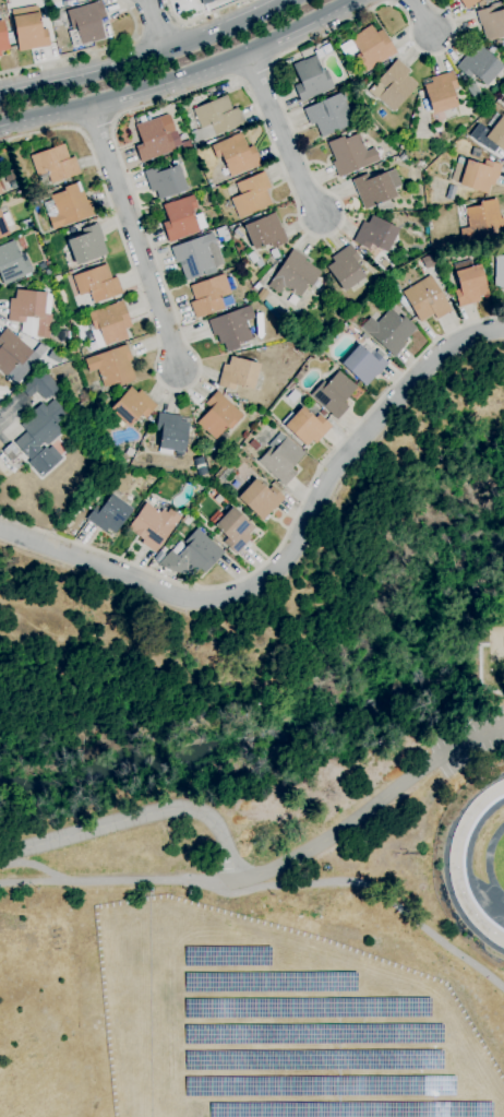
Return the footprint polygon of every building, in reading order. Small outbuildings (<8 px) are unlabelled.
[(81,46),(76,28),(72,31),(67,11),(94,3),(94,2),(101,0),(106,17),(99,19),(105,39),(95,41),(81,46)] [(466,10),(459,0),(481,0),(466,10)] [(489,5),(503,1),(503,37),(485,41),(481,26),(480,26),(476,11),(489,8),(489,5)] [(19,52),(12,17),(13,16),(12,10),(37,5),(38,12),(41,29),(47,29),(50,46),(19,52)] [(52,22),(50,12),(57,11),(59,21),(52,22)] [(10,50),(0,52),(0,21),(3,20),(7,34),(12,33),(14,44),(9,45),(10,50)] [(365,72),(356,56),(359,54),(350,39),(361,32),(371,25),(376,33),(382,29),(397,54),(391,58),(389,57),(365,72)] [(487,86),(473,74),(469,79),(456,68),(466,56),(467,57),(472,51),(475,54),(480,46),(503,67),(487,86)] [(301,103),(293,86),(300,83),(292,66),(303,60),(303,61),(315,56),(314,51),(321,49),(324,57),(316,60),(322,72),(326,70),(334,87),(301,103)] [(393,112),(377,98),(385,91),(375,82),(397,59),(409,71),(406,75),(418,85),(393,112)] [(432,115),(423,85),(432,83),(431,79),(453,71),(458,88),(453,91),(458,107),(432,115)] [(321,138),(314,123),(310,126),(302,109),(340,93),(343,95),(344,95),(346,100),(345,100),(355,122),(321,138)] [(194,150),(192,144),(194,144),(190,132),(196,130),(201,129),(193,109),(226,95),(232,109),(237,108),(244,124),(216,136),(215,135),(202,141),(204,146),(194,150)] [(501,117),(503,119),(503,153),(484,138),(501,117)] [(141,163),(135,146),(142,144),(135,126),(146,121),(146,122),(158,118),(165,134),(169,133),(175,151),(141,163)] [(230,178),(221,156),(216,158),(212,145),(231,138),(231,136),(240,132),(247,148),(253,146),(261,166),(254,168),(230,178)] [(338,178),(332,163),(335,162),(327,143),(344,135),(345,139),(359,133),(367,152),(374,148),(380,161),(338,178)] [(51,185),(47,173),(37,176),(29,156),(64,144),(70,159),(74,157),(81,174),(51,185)] [(478,158),(470,156),(472,147),(481,151),(478,158)] [(488,194),(458,186),(459,183),(451,180),(459,155),(467,157),(466,159),(483,166),(485,159),(502,165),(497,180),(496,179),(493,187),(491,186),(488,194)] [(159,201),(155,191),(151,193),(143,173),(160,166),(163,171),(178,165),(188,190),(159,201)] [(238,218),(230,200),(240,195),(236,185),(264,171),(271,188),(269,189),(269,190),(266,192),(272,204),(238,218)] [(364,210),(351,180),(368,174),(370,179),(386,171),(396,195),(364,210)] [(52,230),(43,203),(51,200),(50,197),(64,191),(63,188),(79,182),(82,191),(83,191),(86,201),(89,200),(95,215),(52,230)] [(453,201),(445,199),(449,185),(457,187),(453,201)] [(169,242),(163,224),(168,222),(163,205),(172,202),(172,203),(192,195),(197,209),(192,210),(200,231),(169,242)] [(503,218),(503,224),(503,235),(463,243),(459,229),(468,227),(465,209),(479,205),(479,202),(496,199),(500,219),(503,218)] [(9,234),(0,237),(0,210),(2,215),(8,213),(12,225),(7,227),(9,234)] [(254,251),(243,226),(273,213),(273,214),(275,213),(281,228),(288,241),(272,249),(269,243),(254,251)] [(387,252),(371,245),(369,250),(352,242),(363,222),(368,224),(372,216),(399,229),(387,252)] [(75,265),(67,241),(84,235),(82,229),(98,224),(103,238),(101,238),(108,254),(75,265)] [(185,282),(179,263),(176,264),(170,248),(213,233),(224,264),(201,273),(202,275),(185,282)] [(3,286),(0,278),(0,246),(14,240),(23,262),(28,260),(34,273),(13,281),(13,282),(3,286)] [(345,292),(326,268),(334,262),(332,258),(350,245),(360,259),(356,263),(365,277),(345,292)] [(300,298),(284,287),(278,294),(267,286),(292,249),(305,259),(304,261),(321,272),(311,287),(308,285),(300,298)] [(425,270),(420,259),(430,254),(435,265),(425,270)] [(494,256),(503,256),(503,288),(493,288),(493,277),(494,277),(494,256)] [(88,293),(80,296),(74,283),(73,283),(72,278),(73,278),(72,276),(74,276),(72,272),(82,269),(84,273),(106,264),(111,278),(117,277),(122,294),(93,304),(88,293)] [(458,308),(454,290),(458,289),(454,272),(480,264),(488,294),(479,296),(480,302),(458,308)] [(195,319),(189,304),(195,301),(190,286),(225,274),(231,294),(220,298),(225,309),(195,319)] [(420,322),(401,293),(431,275),(452,311),(436,320),(433,314),(420,322)] [(395,294),(391,286),(396,283),(401,289),(395,294)] [(262,300),(256,297),(262,289),(268,294),(262,300)] [(49,338),(37,337),(37,341),(21,332),(22,322),(8,321),(10,299),(14,299),(15,290),(46,293),(46,294),(51,294),(50,314),(51,316),(49,338)] [(293,306),(287,301),(291,295),(299,299),(293,306)] [(97,349),(92,331),(94,331),(88,313),(116,304),(115,302),(122,300),(132,328),(125,330),(129,338),(118,343),(117,342),(97,349)] [(227,353),(224,344),(220,345),(216,335),(214,336),(207,321),(250,305),(255,318),(245,321),(253,340),(239,345),(239,348),(227,353)] [(394,358),(361,328),(370,317),(376,323),(391,309),(400,319),(404,317),(417,329),(403,343),(406,345),(394,358)] [(351,322),(348,319),(353,313),(357,317),(351,322)] [(5,377),(0,372),(0,335),(7,328),(12,332),(11,333),(33,352),(21,367),(17,364),(5,377)] [(365,388),(340,364),(359,344),(364,349),(368,345),(375,353),(379,349),(384,355),(382,358),(388,364),(377,376),(376,376),(365,388)] [(104,388),(97,370),(88,372),(84,359),(127,345),(132,360),(129,361),(135,380),(119,387),(118,383),(104,388)] [(300,356),(295,352),(300,346),(304,352),(300,356)] [(317,359),(313,355),(317,349),(322,354),(317,359)] [(235,391),(217,387),(224,365),(228,366),(230,357),(260,365),(253,390),(236,385),(235,391)] [(298,381),(293,378),(301,368),(305,372),(298,381)] [(45,401),(36,391),(28,397),(21,389),(43,370),(59,389),(50,396),(49,395),(45,401)] [(336,420),(310,395),(323,381),(326,384),(338,371),(348,380),(348,379),(357,388),(343,402),(349,407),(336,420)] [(290,391),(286,388),(290,382),(295,385),(290,391)] [(129,428),(109,409),(130,388),(137,393),(140,390),(157,406),(145,418),(141,415),(129,428)] [(215,440),(205,431),(196,424),(209,408),(205,404),(217,391),(223,395),(223,396),(243,416),(230,430),(227,427),(215,440)] [(41,477),(28,463),(31,461),(14,443),(26,431),(21,426),(33,415),(32,413),(41,403),(46,407),(53,400),(68,415),(56,425),(62,432),(47,445),(44,442),(39,447),(41,450),(46,447),(48,450),(51,447),(63,459),(41,477)] [(305,447),(284,427),(285,426),(283,424),(292,413),(295,415),(302,406),(315,418),(319,415),(332,427),(315,444),(312,441),(305,447)] [(172,455),(158,453),(159,449),(158,449),(161,431),(155,430),(158,414),(181,417),(181,423),(189,424),(184,453),(172,451),(172,455)] [(284,487),(278,482),(257,462),(271,448),(267,445),(279,432),(285,438),(286,437),(304,454),(291,468),(296,474),(284,487)] [(255,452),(248,445),(253,440),(260,447),(255,452)] [(12,462),(2,451),(11,443),(21,453),(12,462)] [(262,522),(237,498),(255,478),(268,490),(271,487),(269,486),(274,480),(283,489),(279,492),(285,498),(274,510),(273,510),(262,522)] [(113,534),(108,530),(105,533),(85,519),(96,504),(100,508),(111,494),(132,510),(113,534)] [(218,504),(213,500),(218,495),(224,500),(218,504)] [(154,554),(141,544),(143,542),(127,530),(146,503),(159,513),(161,510),(167,513),(169,509),(181,518),(154,554)] [(236,555),(223,543),(227,538),(214,526),(215,525),(208,520),(217,511),(223,516),(232,507),(254,527),(248,535),(251,538),(236,555)] [(188,526),(182,522),(188,516),(192,521),(188,526)] [(170,572),(164,566),(161,568),(157,565),(170,550),(171,551),(180,542),(185,547),(187,545),(183,543),(197,528),(215,545),(216,545),(224,552),(204,573),(200,569),(193,575),(188,570),(183,574),(170,572)] [(183,947),(183,965),(269,965),(269,947),(183,947)] [(183,973),(183,990),(357,991),(357,973),(183,973)] [(183,997),(183,1015),(429,1017),(429,998),(183,997)] [(182,1025),(183,1044),(441,1043),(441,1024),(182,1025)] [(183,1051),(183,1070),(442,1069),(442,1050),(183,1051)] [(184,1078),(184,1097),(454,1096),(454,1077),(184,1078)] [(209,1116),(491,1116),(491,1103),(209,1103),(209,1116)]
